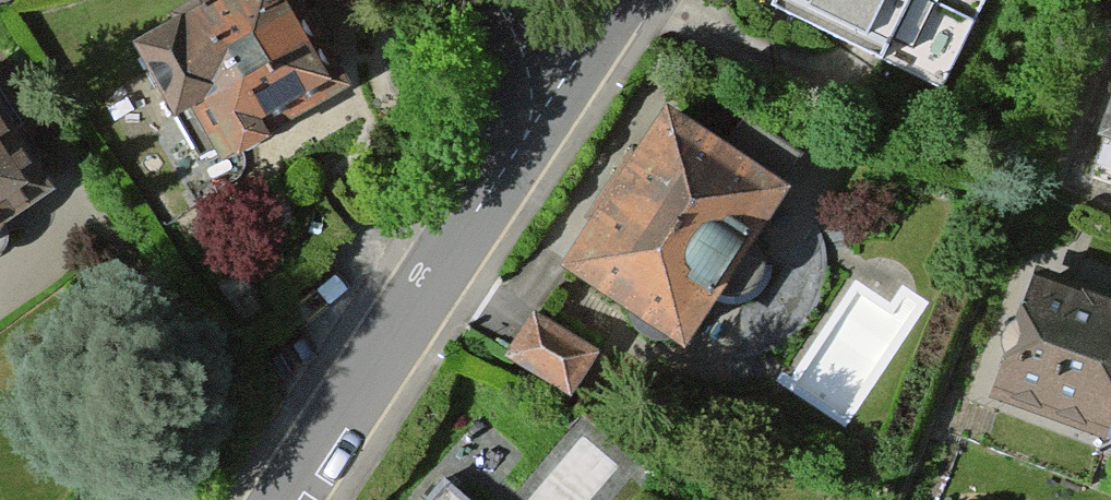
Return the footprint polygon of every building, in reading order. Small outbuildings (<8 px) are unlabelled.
[(152,35),(225,153),(355,74),(310,0),(210,0),(152,35)] [(812,3),(956,71),(984,14),(955,0),(806,0),(812,3)] [(984,14),(990,0),(955,0),(984,14)] [(75,173),(0,62),(0,223),(75,173)] [(784,167),(660,85),(560,236),(684,318),(784,167)] [(1097,165),(1110,169),(1110,121),(1097,165)] [(1028,264),(990,386),(1110,424),(1110,290),(1028,264)] [(535,314),(506,365),(575,404),(604,353),(535,314)]
